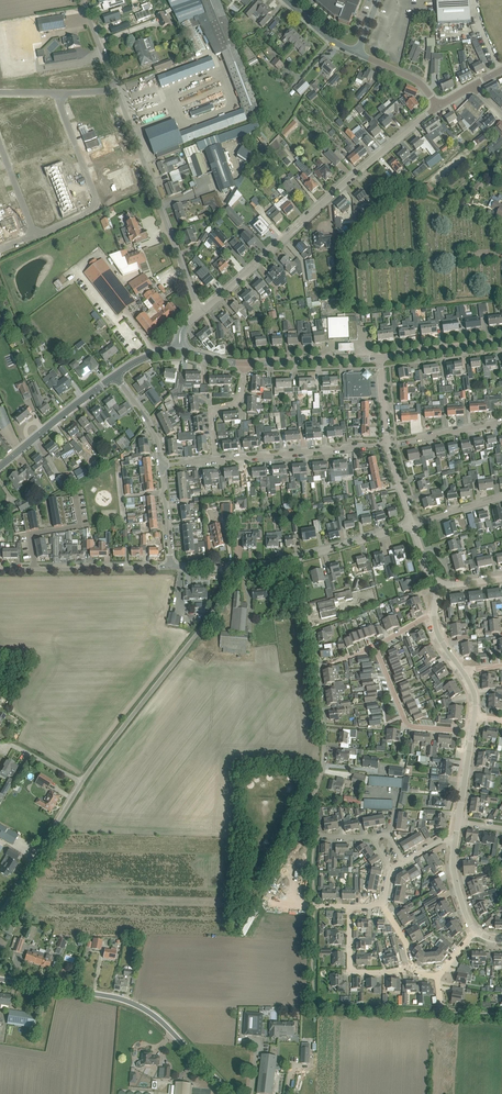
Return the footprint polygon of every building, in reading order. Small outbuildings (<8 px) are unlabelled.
[(100,4),(102,3),(107,2),(109,8),(124,4),(122,0),(99,0),(100,4)] [(145,132),(154,155),(156,154),(158,159),(180,150),(179,146),(178,143),(180,143),(181,145),(264,113),(237,44),(220,0),(168,0),(170,5),(194,55),(206,50),(196,28),(200,26),(210,44),(217,41),(220,49),(222,53),(243,110),(179,134),(174,121),(145,132)] [(260,9),(263,6),(261,4),(262,3),(259,0),(257,0),(244,13),(249,18),(255,11),(257,12),(260,9)] [(361,0),(317,0),(316,3),(334,19),(335,19),(339,20),(339,22),(349,26),(353,17),(355,17),(361,0)] [(471,23),(470,0),(437,0),(438,25),(471,23)] [(501,23),(501,3),(489,6),(493,25),(501,23)] [(263,6),(260,9),(257,12),(263,17),(258,23),(262,27),(268,21),(268,20),(267,21),(265,19),(272,12),(267,7),(266,8),(264,5),(263,6)] [(107,20),(104,22),(105,27),(126,19),(125,17),(132,15),(130,7),(106,16),(107,20)] [(165,11),(164,12),(164,11),(157,15),(163,27),(169,24),(165,15),(167,14),(165,11)] [(63,16),(58,17),(38,20),(38,19),(20,22),(21,24),(5,27),(9,51),(15,50),(25,48),(24,44),(42,41),(40,33),(65,29),(64,20),(65,20),(65,16),(63,16)] [(138,16),(119,27),(120,30),(141,20),(138,16)] [(272,31),(278,24),(274,20),(267,27),(272,31)] [(292,44),(299,36),(292,29),(281,41),(284,43),(287,40),(292,44)] [(75,38),(75,36),(63,38),(64,44),(67,44),(68,49),(80,47),(79,37),(75,38)] [(305,55),(307,52),(311,48),(304,42),(305,41),(299,36),(292,44),(305,55)] [(153,43),(151,38),(143,41),(134,44),(139,57),(148,54),(150,54),(149,52),(155,50),(153,43)] [(427,47),(426,60),(430,60),(431,53),(432,47),(435,46),(435,38),(431,39),(427,39),(427,47)] [(471,40),(475,49),(481,62),(475,66),(471,58),(467,60),(469,63),(471,68),(473,67),(476,74),(485,70),(483,65),(488,63),(486,58),(481,46),(480,46),(477,39),(471,40)] [(418,59),(419,58),(422,50),(420,49),(421,47),(415,44),(416,42),(412,41),(410,44),(413,46),(409,58),(413,60),(412,61),(417,63),(418,59)] [(459,79),(462,83),(472,78),(470,73),(468,70),(467,71),(465,64),(464,61),(466,61),(464,51),(458,52),(459,58),(461,64),(463,73),(458,75),(459,79)] [(142,66),(147,64),(153,62),(150,54),(148,54),(139,57),(142,66)] [(162,88),(216,68),(211,57),(157,77),(162,88)] [(280,70),(285,64),(277,58),(273,63),(280,70)] [(330,76),(332,73),(336,69),(329,63),(330,62),(325,58),(320,63),(324,66),(322,68),(330,76)] [(155,72),(173,65),(171,60),(153,66),(155,72)] [(372,79),(374,74),(368,71),(367,74),(365,73),(365,75),(360,72),(358,76),(357,78),(364,81),(365,79),(371,82),(372,79)] [(333,85),(340,77),(336,75),(328,83),(330,84),(330,83),(333,85)] [(450,78),(448,75),(445,76),(447,80),(439,83),(443,91),(445,91),(448,90),(448,89),(454,86),(450,78)] [(301,96),(310,86),(303,79),(294,88),(301,96)] [(316,92),(319,89),(317,86),(318,85),(315,81),(310,85),(316,92)] [(498,87),(495,82),(484,88),(488,95),(494,101),(501,94),(501,95),(501,92),(500,90),(499,90),(498,87)] [(375,88),(374,89),(377,92),(378,90),(382,85),(379,83),(375,88)] [(416,98),(419,91),(407,86),(405,93),(407,94),(411,96),(416,98)] [(364,87),(355,97),(359,100),(365,92),(367,94),(369,91),(368,91),(369,91),(364,87)] [(311,101),(317,95),(313,91),(307,97),(311,101)] [(405,100),(402,103),(405,106),(406,105),(408,107),(411,112),(419,105),(414,98),(411,101),(406,95),(403,98),(405,100)] [(471,127),(482,115),(479,111),(484,106),(474,95),(456,112),(464,120),(462,121),(467,129),(469,128),(471,127)] [(391,104),(389,101),(384,105),(386,108),(374,120),(378,124),(380,123),(385,128),(392,123),(387,117),(395,109),(398,113),(402,109),(399,105),(395,101),(391,104)] [(360,104),(355,108),(360,114),(365,110),(360,104)] [(47,107),(40,109),(44,119),(50,116),(49,114),(51,113),(50,109),(48,110),(47,107)] [(36,109),(33,110),(37,121),(44,119),(40,109),(37,111),(36,109)] [(30,113),(27,114),(30,123),(37,121),(33,110),(29,111),(30,113)] [(374,120),(374,119),(367,112),(364,115),(371,123),(370,125),(368,123),(364,126),(374,138),(381,132),(376,126),(378,124),(374,120)] [(455,125),(453,122),(456,120),(452,113),(445,118),(449,125),(449,124),(451,128),(455,125)] [(23,114),(19,115),(23,126),(30,123),(27,114),(23,116),(23,114)] [(495,114),(486,121),(491,127),(500,120),(495,114)] [(17,118),(13,119),(17,128),(23,126),(19,115),(16,116),(17,118)] [(110,116),(95,121),(97,126),(104,123),(107,129),(118,125),(115,118),(111,119),(110,116)] [(436,118),(428,124),(428,125),(428,126),(430,128),(432,127),(434,130),(435,130),(437,134),(439,137),(447,132),(449,130),(444,123),(441,125),(436,118)] [(8,125),(5,126),(7,130),(9,129),(10,131),(17,128),(13,119),(7,122),(8,125)] [(484,122),(481,119),(474,124),(477,128),(484,122)] [(286,138),(298,125),(294,121),(281,134),(286,138)] [(464,132),(467,129),(462,121),(458,123),(464,132)] [(501,140),(501,137),(501,122),(497,125),(494,129),(496,131),(495,133),(497,134),(498,134),(501,137),(498,140),(496,140),(490,145),(493,148),(497,145),(501,140)] [(428,124),(423,127),(428,135),(424,137),(428,142),(433,149),(436,153),(439,150),(435,144),(433,141),(439,137),(437,134),(435,130),(434,130),(432,127),(430,128),(428,126),(428,125),(428,124)] [(264,146),(267,143),(266,141),(267,139),(260,129),(256,135),(262,144),(263,144),(264,146)] [(368,136),(363,129),(358,132),(355,129),(351,132),(349,129),(349,130),(360,142),(361,142),(354,135),(355,135),(356,136),(359,140),(361,138),(368,147),(374,142),(369,136),(368,136)] [(357,145),(360,142),(349,130),(345,133),(357,145)] [(490,133),(488,130),(474,141),(475,141),(477,144),(490,133)] [(112,135),(99,140),(105,154),(112,151),(111,148),(124,143),(121,133),(112,136),(112,135)] [(59,138),(54,140),(57,149),(62,147),(59,138)] [(418,139),(411,145),(415,149),(416,150),(420,147),(423,151),(426,149),(432,156),(436,153),(433,149),(428,142),(424,145),(418,139)] [(19,140),(11,143),(13,148),(21,145),(19,140)] [(497,145),(493,148),(490,145),(485,149),(486,150),(488,148),(489,149),(488,151),(491,154),(492,153),(494,155),(497,151),(498,153),(500,151),(499,150),(500,149),(501,147),(501,140),(497,145)] [(49,142),(44,144),(47,152),(52,150),(49,142)] [(220,192),(236,186),(221,145),(205,150),(220,192)] [(125,146),(104,154),(106,157),(114,154),(118,165),(130,160),(125,146)] [(348,146),(346,148),(349,151),(348,152),(352,156),(348,159),(350,161),(353,165),(360,159),(355,154),(354,153),(351,150),(351,149),(350,148),(348,146)] [(352,146),(350,148),(351,149),(351,150),(354,153),(355,154),(360,159),(367,153),(364,149),(362,147),(359,150),(358,149),(356,149),(355,150),(353,147),(352,146)] [(248,160),(252,151),(242,147),(238,155),(248,160)] [(336,166),(341,161),(329,149),(324,154),(336,166)] [(329,149),(341,161),(344,158),(337,150),(334,153),(329,149)] [(23,150),(15,153),(17,159),(25,156),(23,150)] [(403,162),(402,162),(404,165),(409,160),(410,162),(410,161),(412,163),(418,158),(417,157),(414,152),(410,156),(405,150),(401,153),(401,152),(398,155),(399,156),(398,156),(403,162)] [(437,153),(425,162),(429,167),(441,157),(437,153)] [(198,178),(208,174),(201,154),(191,157),(198,178)] [(25,156),(17,159),(20,166),(28,163),(25,156)] [(169,173),(170,173),(169,173),(170,177),(180,173),(178,170),(175,171),(173,166),(179,164),(176,157),(165,162),(165,161),(158,164),(160,170),(160,169),(162,175),(169,173)] [(295,164),(304,174),(301,177),(303,179),(301,181),(312,193),(318,187),(312,179),(310,181),(308,178),(310,175),(307,172),(310,169),(300,159),(295,164)] [(389,164),(393,169),(396,173),(403,168),(399,163),(395,159),(389,164)] [(325,167),(319,160),(316,163),(319,167),(313,172),(320,180),(323,177),(326,180),(332,175),(329,172),(330,170),(330,169),(328,166),(326,166),(325,167)] [(417,170),(420,174),(427,168),(424,164),(417,170)] [(134,167),(114,175),(115,179),(124,176),(127,185),(139,181),(134,167)] [(59,168),(48,171),(50,176),(60,172),(59,168)] [(60,172),(50,176),(52,180),(62,176),(60,172)] [(182,192),(178,182),(182,181),(181,178),(186,176),(184,172),(183,172),(180,173),(170,177),(173,183),(165,185),(167,191),(168,191),(170,196),(182,192)] [(62,176),(52,180),(53,184),(63,181),(62,176)] [(286,183),(282,186),(286,191),(289,195),(296,189),(293,185),(290,181),(291,180),(289,177),(284,181),(286,183)] [(63,181),(53,184),(55,189),(65,185),(63,181)] [(473,187),(477,192),(484,186),(480,181),(473,187)] [(428,183),(424,187),(429,193),(433,189),(428,183)] [(65,185),(55,189),(56,193),(67,189),(65,185)] [(287,215),(294,209),(289,203),(285,198),(288,196),(281,188),(277,191),(284,198),(275,206),(280,212),(282,210),(287,215)] [(67,189),(56,193),(58,197),(68,193),(67,189)] [(370,200),(361,190),(358,193),(358,192),(355,195),(355,196),(362,204),(366,201),(367,202),(370,200)] [(68,193),(58,197),(60,201),(70,197),(68,193)] [(217,193),(202,198),(204,203),(214,200),(219,210),(220,210),(222,213),(225,209),(224,208),(219,199),(217,193)] [(499,195),(498,198),(492,195),(490,199),(495,202),(499,204),(500,200),(501,201),(501,196),(499,195)] [(70,197),(60,201),(61,205),(71,201),(70,197)] [(339,208),(340,210),(343,213),(348,209),(347,209),(349,207),(346,204),(347,203),(342,198),(335,204),(339,208)] [(71,201),(61,205),(63,209),(73,206),(71,201)] [(178,221),(186,218),(183,208),(188,206),(187,202),(174,206),(178,221)] [(499,204),(495,202),(492,208),(499,212),(498,213),(497,212),(497,213),(493,211),(490,217),(494,219),(495,218),(501,221),(501,219),(501,206),(499,204)] [(73,206),(63,209),(65,215),(75,211),(73,206)] [(224,212),(239,228),(244,222),(230,207),(224,212)] [(277,213),(273,208),(266,214),(276,224),(283,219),(277,212),(277,213)] [(128,216),(126,216),(128,223),(127,223),(128,227),(127,228),(130,235),(128,235),(128,237),(131,243),(134,242),(135,241),(136,243),(149,239),(146,230),(141,232),(138,224),(137,224),(135,220),(134,220),(132,214),(131,215),(130,215),(130,214),(127,215),(128,216)] [(13,216),(1,221),(3,226),(7,224),(9,231),(12,229),(13,233),(18,231),(16,224),(17,223),(13,216)] [(254,228),(263,238),(266,235),(266,234),(269,231),(269,230),(271,228),(261,217),(258,220),(260,222),(254,228)] [(188,246),(193,244),(196,243),(193,235),(197,233),(194,225),(187,228),(189,232),(183,234),(188,246)] [(210,232),(212,229),(209,226),(205,232),(205,231),(199,240),(203,243),(204,242),(210,232)] [(223,244),(228,240),(219,229),(215,233),(223,244)] [(252,237),(247,232),(241,237),(246,244),(250,248),(257,242),(252,237)] [(209,238),(206,241),(211,246),(214,243),(214,244),(220,251),(225,247),(214,234),(213,233),(209,237),(209,238)] [(327,249),(334,247),(334,242),(330,242),(329,237),(323,238),(323,235),(322,235),(323,236),(320,236),(320,234),(318,233),(314,236),(314,237),(313,238),(313,241),(315,242),(316,249),(318,250),(319,250),(320,249),(320,248),(325,244),(326,244),(327,249)] [(241,256),(246,251),(235,238),(229,243),(235,250),(241,256)] [(297,248),(302,254),(301,255),(305,259),(306,258),(308,256),(309,258),(312,255),(311,249),(309,247),(310,247),(305,242),(303,244),(302,243),(297,248)] [(120,252),(109,256),(123,276),(139,270),(137,265),(146,261),(144,254),(139,256),(138,253),(122,259),(120,252)] [(196,256),(192,262),(194,264),(196,263),(202,270),(197,274),(200,277),(199,278),(202,281),(207,286),(214,280),(210,276),(209,275),(211,273),(203,264),(196,256)] [(331,267),(339,266),(337,256),(330,257),(331,267)] [(287,257),(281,262),(285,266),(287,269),(286,269),(289,273),(295,268),(297,271),(301,275),(302,274),(301,265),(301,262),(297,265),(294,262),(292,264),(290,261),(287,257)] [(224,262),(221,258),(213,265),(216,269),(217,269),(221,273),(222,273),(223,273),(224,272),(224,271),(229,266),(225,262),(224,262)] [(125,308),(135,301),(106,264),(102,259),(84,273),(117,314),(125,308)] [(317,280),(314,260),(306,261),(309,281),(317,280)] [(271,272),(267,276),(268,278),(269,278),(272,282),(273,282),(274,281),(274,282),(278,286),(283,281),(286,278),(285,272),(281,266),(278,269),(276,267),(271,271),(271,272)] [(151,285),(144,274),(129,284),(136,295),(137,294),(151,285)] [(270,290),(264,284),(261,280),(253,287),(258,293),(260,295),(265,291),(267,293),(270,290)] [(150,310),(152,307),(156,312),(157,312),(158,313),(149,320),(144,313),(137,319),(149,335),(156,329),(156,328),(171,316),(172,316),(178,312),(172,303),(166,308),(164,306),(163,306),(162,305),(165,303),(157,293),(154,295),(154,294),(153,294),(150,291),(144,296),(147,299),(146,300),(147,301),(145,303),(150,310)] [(245,295),(242,298),(245,302),(243,304),(248,310),(251,308),(249,306),(254,302),(255,303),(258,300),(254,296),(253,295),(249,291),(246,293),(245,295)] [(231,305),(231,306),(231,307),(234,311),(237,314),(240,312),(243,316),(245,319),(248,317),(246,315),(245,313),(242,310),(244,308),(241,305),(240,307),(236,303),(234,305),(233,304),(232,304),(231,305)] [(464,305),(459,306),(460,312),(460,316),(461,318),(461,322),(465,321),(466,329),(474,328),(473,320),(472,315),(467,316),(466,314),(465,307),(464,307),(464,305)] [(444,307),(437,308),(438,312),(438,315),(439,321),(442,321),(443,332),(451,331),(450,323),(450,320),(443,321),(443,318),(442,318),(441,311),(444,311),(444,307)] [(223,324),(227,328),(233,322),(229,318),(230,318),(228,315),(227,316),(225,312),(218,318),(223,324)] [(453,315),(449,316),(450,320),(450,323),(451,331),(459,330),(458,319),(461,318),(460,316),(460,312),(457,312),(457,313),(457,317),(453,317),(453,315)] [(329,317),(322,317),(322,320),(323,327),(324,337),(325,342),(325,341),(329,340),(350,339),(350,340),(357,340),(357,334),(357,324),(357,314),(346,315),(345,315),(345,319),(329,320),(329,317)] [(100,317),(99,316),(95,319),(99,325),(96,328),(97,330),(100,327),(101,329),(107,326),(102,319),(100,317)] [(489,326),(497,325),(495,317),(488,318),(489,326)] [(409,321),(406,321),(408,337),(411,337),(412,338),(416,337),(415,329),(418,329),(417,324),(416,318),(413,319),(414,322),(410,323),(409,321)] [(480,319),(473,320),(474,328),(481,328),(480,322),(480,319)] [(317,334),(314,334),(315,344),(321,343),(321,341),(322,341),(321,337),(324,337),(323,327),(322,320),(315,321),(316,327),(317,334)] [(400,338),(408,337),(406,321),(402,322),(403,329),(399,330),(400,338)] [(288,331),(288,322),(283,322),(284,332),(288,331),(289,345),(297,345),(297,336),(297,331),(288,331)] [(297,322),(298,332),(302,331),(303,345),(303,346),(308,346),(308,344),(312,344),(311,336),(311,331),(302,331),(302,322),(297,322)] [(378,341),(386,340),(384,324),(381,325),(381,328),(380,328),(381,333),(377,333),(378,341)] [(388,328),(387,324),(384,324),(386,340),(394,339),(393,331),(389,331),(389,328),(388,328)] [(437,333),(436,325),(429,326),(430,334),(437,333)] [(429,326),(421,327),(421,330),(422,335),(430,334),(429,326)] [(208,327),(202,332),(208,339),(213,334),(208,327)] [(273,334),(272,327),(268,327),(268,334),(273,334),(273,346),(282,345),(282,337),(281,337),(281,334),(273,334)] [(202,332),(196,336),(202,343),(204,342),(208,347),(212,352),(216,349),(212,344),(210,342),(208,339),(202,332)] [(261,339),(260,332),(252,333),(253,340),(256,339),(257,347),(267,346),(266,338),(261,339)] [(105,361),(118,351),(112,344),(100,354),(105,361)] [(340,345),(340,354),(356,353),(356,345),(340,345)] [(486,389),(489,388),(487,378),(490,378),(490,377),(489,370),(496,369),(495,361),(496,361),(496,356),(490,357),(491,358),(485,359),(487,370),(483,371),(484,377),(486,389)] [(76,371),(78,373),(82,378),(86,374),(85,374),(91,370),(92,371),(98,366),(95,362),(92,358),(86,363),(80,368),(79,366),(80,366),(76,361),(70,366),(73,371),(75,369),(76,371)] [(24,369),(29,367),(25,359),(24,360),(20,361),(24,369)] [(481,372),(480,367),(481,367),(480,365),(480,360),(471,361),(472,369),(476,368),(477,373),(481,372)] [(463,370),(462,362),(454,363),(455,371),(460,370),(461,375),(465,374),(465,369),(463,370)] [(455,371),(454,363),(445,364),(446,366),(444,366),(446,379),(452,378),(452,376),(456,376),(455,371)] [(440,373),(439,365),(431,366),(432,374),(433,379),(442,377),(442,373),(440,373)] [(65,377),(69,374),(63,366),(59,369),(65,377)] [(423,380),(427,379),(427,375),(432,374),(431,366),(423,367),(424,375),(422,375),(423,380)] [(400,379),(406,379),(409,378),(408,374),(411,374),(410,369),(399,371),(400,379)] [(175,380),(176,371),(172,370),(172,371),(166,371),(165,378),(175,380)] [(344,394),(344,401),(352,401),(362,401),(362,398),(370,398),(370,392),(369,379),(371,377),(371,376),(372,376),(371,376),(367,372),(366,373),(365,375),(345,375),(343,377),(343,383),(344,394)] [(184,384),(194,384),(194,373),(186,373),(186,377),(184,377),(184,384)] [(68,389),(67,388),(71,385),(68,381),(66,377),(59,382),(58,380),(57,380),(55,381),(50,374),(48,376),(43,380),(47,386),(50,390),(52,389),(51,388),(53,387),(60,395),(64,392),(63,391),(65,389),(66,389),(67,389),(68,389)] [(143,375),(136,380),(138,383),(133,386),(139,394),(146,389),(147,391),(152,387),(143,375)] [(229,394),(228,386),(232,386),(232,377),(225,377),(225,386),(225,394),(222,394),(222,398),(231,398),(231,394),(229,394)] [(261,382),(261,378),(252,378),(252,385),(267,386),(267,388),(272,388),(271,378),(267,378),(267,382),(261,382)] [(298,395),(308,394),(307,392),(307,378),(302,378),(302,380),(299,380),(300,388),(298,388),(298,393),(298,395)] [(313,392),(317,392),(317,387),(315,387),(315,379),(312,379),(311,378),(307,378),(307,392),(313,392)] [(338,386),(338,378),(330,379),(331,391),(340,391),(340,386),(338,386)] [(321,392),(331,391),(330,379),(322,379),(323,387),(321,387),(321,392)] [(275,396),(279,396),(279,393),(284,393),(284,389),(284,380),(276,381),(276,383),(274,383),(275,389),(274,389),(275,396)] [(292,388),(292,380),(284,380),(284,389),(284,393),(294,393),(294,388),(292,388)] [(29,385),(38,409),(43,415),(51,409),(47,405),(46,403),(44,404),(36,383),(33,384),(29,385)] [(407,394),(412,394),(415,393),(415,391),(415,389),(407,389),(407,386),(406,386),(401,386),(401,394),(407,394)] [(26,392),(23,393),(27,401),(32,398),(28,387),(26,388),(26,392)] [(153,388),(150,390),(145,393),(155,407),(162,402),(153,388)] [(168,412),(176,408),(172,401),(175,399),(172,395),(164,401),(166,404),(165,404),(167,408),(168,412)] [(119,408),(113,400),(114,399),(112,396),(109,398),(109,399),(104,403),(107,406),(104,407),(109,413),(112,411),(112,410),(113,410),(113,409),(113,408),(112,407),(113,406),(121,416),(127,411),(123,405),(119,408)] [(189,399),(186,399),(186,406),(199,405),(198,402),(198,398),(192,398),(189,399)] [(263,406),(262,406),(262,405),(261,403),(260,403),(260,399),(248,398),(248,406),(263,406)] [(478,412),(486,411),(486,400),(477,401),(477,402),(478,412)] [(498,403),(498,400),(489,401),(489,403),(490,407),(490,412),(494,412),(494,406),(494,404),(497,404),(498,403)] [(362,404),(362,401),(352,401),(352,404),(358,404),(358,408),(355,408),(352,408),(352,412),(355,412),(358,412),(369,412),(369,404),(362,404)] [(459,404),(459,401),(455,402),(455,404),(456,416),(464,415),(463,404),(459,404)] [(470,412),(478,412),(477,402),(470,402),(470,406),(470,412)] [(425,418),(433,417),(433,411),(432,406),(432,403),(428,403),(428,407),(424,407),(425,418)] [(448,416),(456,416),(455,404),(448,405),(447,407),(448,416)] [(199,405),(186,406),(187,409),(190,409),(191,413),(197,413),(199,413),(199,408),(199,405)] [(402,422),(410,421),(409,405),(404,405),(401,406),(402,422)] [(421,410),(420,405),(417,405),(417,410),(413,410),(413,405),(410,405),(409,405),(410,421),(418,421),(417,411),(421,410)] [(16,418),(22,425),(29,419),(33,416),(31,413),(33,411),(29,406),(26,409),(27,409),(16,418)] [(433,417),(441,417),(441,410),(440,406),(432,406),(433,411),(433,417)] [(98,407),(92,412),(96,419),(96,418),(100,424),(104,421),(104,423),(111,418),(106,411),(103,413),(98,407)] [(232,425),(235,425),(235,421),(239,421),(238,412),(231,413),(232,425)] [(161,423),(169,419),(166,413),(158,416),(161,423)] [(232,425),(231,413),(224,413),(224,422),(232,421),(232,425)] [(282,429),(280,413),(270,414),(270,417),(271,418),(273,418),(274,417),(275,417),(276,424),(278,424),(278,430),(282,429)] [(176,424),(173,417),(169,419),(161,423),(164,429),(176,424)] [(315,439),(312,418),(312,417),(308,417),(309,431),(306,432),(307,440),(315,439)] [(89,424),(88,422),(85,418),(79,422),(84,429),(88,433),(93,429),(96,433),(98,431),(92,422),(89,424)] [(202,418),(190,419),(190,426),(203,425),(202,418)] [(318,430),(317,426),(317,418),(312,418),(315,439),(322,439),(321,430),(318,430)] [(334,421),(334,419),(326,419),(323,419),(324,425),(327,425),(327,424),(330,424),(331,429),(327,430),(328,438),(335,437),(334,429),(334,424),(334,421)] [(362,420),(359,419),(358,419),(358,423),(353,423),(353,427),(355,428),(358,427),(362,427),(369,427),(369,420),(362,420)] [(167,436),(172,434),(175,433),(173,429),(176,427),(175,424),(176,424),(164,429),(167,436)] [(217,425),(218,433),(226,432),(225,424),(221,424),(217,425)] [(264,427),(264,424),(260,424),(261,433),(265,432),(265,435),(264,436),(265,444),(272,443),(271,426),(264,427)] [(191,432),(187,433),(187,437),(194,436),(194,434),(201,433),(203,433),(203,428),(203,425),(190,426),(191,432)] [(82,435),(77,430),(74,426),(67,432),(72,438),(76,434),(79,437),(78,438),(83,444),(87,441),(82,435)] [(271,430),(271,426),(272,443),(280,443),(279,431),(277,430),(271,430)] [(286,442),(293,441),(292,428),(288,429),(289,433),(285,434),(286,442)] [(297,429),(297,428),(292,428),(293,441),(301,441),(300,432),(299,429),(297,429)] [(335,437),(343,437),(342,431),(342,428),(334,429),(335,437)] [(126,431),(125,432),(130,439),(135,436),(130,429),(126,431)] [(250,437),(251,448),(259,448),(258,439),(257,439),(254,439),(254,434),(250,434),(250,437)] [(0,435),(0,451),(1,450),(6,455),(12,450),(8,446),(0,435)] [(95,449),(98,447),(89,435),(86,437),(95,449)] [(487,449),(489,449),(493,448),(492,444),(496,443),(495,436),(487,438),(488,445),(486,445),(487,449)] [(124,437),(117,442),(122,449),(129,444),(130,443),(126,437),(125,438),(124,437)] [(249,449),(251,448),(250,437),(248,437),(247,438),(248,440),(243,440),(244,449),(249,449)] [(197,439),(194,439),(194,440),(194,443),(195,446),(198,446),(207,445),(206,438),(197,439)] [(224,451),(231,450),(230,439),(227,440),(227,442),(223,442),(224,451)] [(233,441),(233,439),(230,439),(231,450),(239,450),(238,441),(233,441)] [(484,446),(484,444),(483,439),(474,440),(475,447),(476,447),(476,451),(480,451),(480,446),(484,446)] [(174,441),(168,442),(169,449),(183,447),(183,444),(177,445),(177,441),(174,441)] [(463,455),(467,454),(466,449),(471,448),(469,441),(461,443),(463,455)] [(61,456),(60,454),(61,454),(59,451),(60,451),(53,443),(46,449),(51,455),(53,458),(56,455),(59,458),(61,456)] [(450,456),(454,456),(454,453),(458,452),(457,444),(448,445),(450,456)] [(195,446),(192,447),(192,450),(196,449),(196,454),(198,453),(199,453),(202,453),(208,453),(207,445),(198,446),(195,446)] [(440,447),(439,446),(436,446),(436,447),(435,447),(437,454),(441,454),(442,458),(446,457),(445,453),(444,446),(440,447)] [(133,460),(136,459),(139,458),(140,457),(140,455),(150,454),(149,447),(140,448),(137,448),(137,451),(137,455),(132,455),(132,460),(133,460)] [(169,452),(167,452),(168,456),(170,456),(178,455),(178,451),(184,451),(184,452),(185,457),(189,457),(188,452),(188,447),(183,447),(169,449),(169,452)] [(75,454),(71,448),(65,451),(61,454),(60,454),(61,456),(63,460),(68,458),(75,454)] [(427,468),(426,460),(433,459),(432,455),(431,448),(422,450),(423,456),(421,457),(422,458),(423,465),(423,467),(424,468),(427,468)] [(419,459),(418,451),(408,452),(409,462),(415,461),(416,466),(423,465),(422,458),(419,459)] [(35,471),(42,465),(40,462),(43,459),(39,454),(33,459),(37,464),(32,468),(35,471)] [(71,463),(73,467),(82,462),(80,458),(71,463)] [(363,469),(366,468),(371,467),(377,466),(375,458),(369,459),(370,463),(362,465),(363,469)] [(100,461),(93,465),(95,469),(102,465),(100,461)] [(341,470),(340,461),(333,462),(334,469),(330,470),(332,483),(335,482),(335,477),(342,477),(341,474),(341,470)] [(347,464),(347,461),(340,461),(341,470),(341,474),(342,477),(354,476),(353,463),(347,464)] [(451,470),(454,469),(454,468),(463,466),(462,461),(449,463),(451,470)] [(313,464),(313,469),(314,472),(315,472),(315,477),(321,476),(320,463),(313,464)] [(332,483),(330,470),(327,470),(326,463),(320,463),(321,476),(321,479),(327,479),(327,483),(332,483)] [(50,477),(54,475),(48,464),(44,466),(50,477)] [(293,466),(293,471),(293,474),(294,479),(297,479),(297,481),(301,481),(299,465),(293,466)] [(299,465),(301,481),(308,480),(308,483),(311,483),(311,477),(307,477),(306,465),(299,465)] [(34,473),(28,466),(18,474),(17,472),(10,478),(14,484),(13,485),(18,490),(23,486),(21,484),(24,481),(23,480),(26,477),(28,480),(31,478),(32,480),(30,481),(38,493),(44,489),(34,472),(34,473)] [(286,466),(279,467),(281,483),(288,482),(287,475),(287,472),(286,466)] [(372,475),(379,474),(377,466),(371,467),(372,475)] [(77,470),(74,472),(78,479),(87,474),(83,467),(79,469),(77,470)] [(271,490),(276,490),(275,485),(281,485),(281,483),(279,467),(272,468),(273,476),(270,477),(271,490)] [(233,478),(240,477),(239,468),(232,469),(233,478)] [(260,478),(260,482),(261,485),(267,485),(268,495),(272,495),(271,490),(270,477),(267,477),(266,468),(259,469),(260,478)] [(233,485),(233,482),(233,478),(232,469),(224,470),(225,479),(229,479),(229,486),(233,485)] [(260,482),(260,478),(259,469),(252,470),(253,478),(256,478),(257,482),(260,482)] [(211,471),(212,480),(212,484),(213,487),(216,487),(216,484),(219,484),(219,483),(223,483),(222,476),(219,477),(218,470),(211,471)] [(204,481),(212,480),(211,471),(203,472),(204,478),(204,481)] [(198,479),(197,472),(193,473),(193,477),(189,477),(188,473),(178,474),(179,481),(186,480),(189,480),(198,479)] [(471,477),(470,472),(468,472),(468,477),(463,478),(464,487),(465,491),(460,491),(461,498),(470,497),(469,490),(468,486),(468,484),(472,483),(472,479),(471,476),(471,477)] [(77,481),(73,474),(65,478),(63,475),(56,479),(62,489),(77,481)] [(370,484),(380,481),(379,474),(372,475),(374,483),(370,483),(370,484)] [(144,484),(153,483),(152,475),(145,476),(141,476),(142,484),(144,484)] [(480,491),(486,490),(485,481),(484,477),(478,478),(480,491)] [(179,488),(190,486),(190,482),(198,481),(198,479),(189,480),(186,480),(179,481),(179,488)] [(486,490),(494,489),(492,480),(485,481),(486,490)] [(372,491),(375,491),(382,489),(380,481),(370,484),(372,491)] [(430,484),(430,481),(425,482),(418,484),(420,492),(427,490),(426,485),(430,484)] [(144,492),(148,491),(154,491),(153,483),(144,484),(144,492)] [(125,495),(130,495),(129,488),(133,488),(133,485),(129,486),(124,486),(125,495)] [(447,493),(448,500),(457,499),(456,495),(457,495),(457,490),(456,490),(455,486),(451,487),(452,492),(447,493)] [(181,501),(186,500),(191,500),(191,495),(194,495),(193,493),(180,494),(181,501)] [(424,500),(423,501),(425,509),(433,507),(438,506),(436,502),(436,499),(445,497),(444,493),(432,496),(430,496),(431,499),(424,500)] [(377,510),(374,495),(370,496),(371,500),(372,511),(375,511),(376,515),(375,515),(377,522),(385,519),(384,513),(383,513),(382,507),(378,508),(379,509),(377,510)] [(148,506),(155,505),(154,497),(147,498),(147,497),(143,497),(144,507),(144,506),(148,506)] [(127,499),(126,500),(127,508),(135,508),(134,503),(133,503),(132,498),(127,499)] [(32,506),(29,501),(28,499),(22,503),(21,500),(16,502),(21,512),(32,506)] [(291,501),(283,502),(284,510),(292,509),(291,501)] [(232,505),(223,505),(222,505),(222,519),(227,519),(227,530),(232,530),(232,505)] [(395,506),(390,507),(390,505),(386,506),(384,506),(385,509),(387,508),(390,518),(398,516),(396,511),(397,511),(397,510),(396,510),(395,509),(395,506)] [(500,509),(491,511),(492,512),(494,523),(498,522),(499,529),(501,528),(501,516),(500,509)] [(370,516),(370,511),(365,512),(366,516),(362,517),(363,525),(372,523),(371,516),(370,516)] [(489,522),(487,512),(479,514),(480,520),(485,519),(487,529),(490,528),(491,532),(493,531),(491,521),(489,522)] [(145,522),(157,521),(156,513),(149,514),(145,514),(145,522)] [(191,514),(191,513),(182,514),(183,521),(183,524),(192,524),(198,523),(197,517),(195,517),(195,514),(191,514)] [(345,529),(355,528),(354,522),(358,521),(357,514),(349,516),(350,522),(345,523),(345,529)] [(474,517),(468,518),(470,526),(469,527),(469,530),(470,530),(477,528),(474,517)] [(322,532),(321,527),(320,520),(313,521),(315,528),(301,530),(303,539),(303,541),(309,540),(309,539),(316,538),(315,531),(319,530),(320,532),(322,532)] [(450,523),(444,525),(447,537),(453,535),(454,537),(459,535),(458,534),(456,528),(457,528),(457,527),(456,527),(454,520),(453,520),(451,521),(450,521),(450,523)] [(157,529),(157,521),(145,522),(146,526),(147,526),(147,530),(151,530),(157,529)] [(330,540),(340,537),(338,530),(339,530),(339,526),(342,525),(341,521),(331,524),(332,528),(328,529),(329,531),(328,531),(328,532),(327,532),(328,537),(329,536),(330,540)] [(183,526),(184,533),(192,532),(193,533),(197,533),(205,532),(204,522),(200,523),(201,530),(192,531),(192,525),(183,526)] [(210,536),(205,536),(205,542),(210,541),(214,541),(213,541),(216,540),(216,538),(222,537),(221,531),(222,531),(221,526),(221,524),(215,525),(210,526),(211,533),(212,536),(210,536)] [(87,541),(87,537),(86,529),(83,530),(84,537),(83,537),(83,552),(80,552),(78,552),(78,540),(73,540),(73,541),(72,541),(72,559),(84,559),(84,552),(87,552),(87,550),(87,541)] [(72,540),(72,531),(67,532),(67,540),(66,540),(64,540),(64,543),(66,543),(66,549),(68,549),(68,552),(65,552),(63,552),(63,545),(60,545),(60,540),(61,540),(61,537),(60,537),(57,537),(57,533),(54,533),(55,557),(61,557),(61,559),(72,559),(72,541),(73,541),(73,540),(72,540)] [(246,537),(246,531),(236,531),(237,539),(243,539),(243,548),(244,548),(248,548),(248,549),(252,549),(252,548),(256,548),(257,548),(257,547),(257,539),(260,539),(260,532),(253,532),(253,537),(246,537)] [(282,541),(283,541),(282,532),(276,532),(276,533),(276,538),(267,538),(267,548),(271,548),(274,548),(279,548),(279,541),(282,541)] [(286,547),(294,546),(293,539),(296,539),(296,535),(292,535),(292,537),(285,538),(286,547)] [(216,540),(213,541),(214,541),(214,542),(215,548),(224,545),(223,539),(222,537),(216,538),(216,540)] [(38,541),(35,541),(36,547),(47,545),(46,540),(46,539),(43,540),(43,539),(38,540),(38,541)] [(94,549),(94,540),(87,541),(87,550),(91,550),(91,557),(99,556),(99,550),(99,549),(94,549)] [(451,552),(456,550),(458,550),(457,550),(462,549),(460,540),(449,543),(451,552)] [(194,545),(185,546),(186,553),(187,553),(191,552),(194,552),(194,553),(199,553),(199,548),(202,548),(201,542),(198,542),(198,543),(198,546),(194,546),(194,545)] [(1,543),(1,547),(1,556),(4,556),(4,559),(11,559),(11,550),(4,550),(4,547),(4,543),(1,543)] [(17,550),(11,550),(11,559),(18,559),(18,556),(18,555),(21,555),(21,543),(18,543),(17,543),(17,550)] [(99,556),(108,556),(108,549),(107,549),(107,543),(99,543),(99,549),(99,550),(99,556)] [(150,556),(159,555),(159,545),(155,546),(155,549),(150,549),(150,556)] [(393,567),(397,566),(396,561),(406,558),(404,551),(406,550),(404,545),(400,546),(400,548),(394,549),(395,555),(390,557),(393,567)] [(376,566),(387,563),(385,558),(384,559),(384,557),(382,552),(374,554),(375,560),(376,561),(374,561),(376,566)] [(461,555),(452,558),(454,564),(463,562),(466,561),(464,555),(461,555)] [(364,557),(356,559),(358,566),(355,567),(357,575),(372,571),(370,565),(367,566),(364,557)] [(491,557),(484,558),(485,567),(492,565),(491,560),(491,557)] [(484,558),(477,560),(477,563),(478,567),(478,568),(485,567),(484,558)] [(463,562),(454,564),(456,571),(464,569),(466,569),(466,565),(470,564),(471,570),(475,569),(475,568),(474,563),(473,560),(470,560),(466,561),(463,562)] [(332,575),(329,576),(333,590),(336,589),(334,582),(336,581),(335,575),(341,574),(344,573),(343,568),(339,568),(338,563),(330,566),(332,575)] [(391,567),(386,568),(389,579),(394,578),(391,567)] [(324,581),(322,570),(312,572),(314,580),(316,580),(317,583),(324,581)] [(406,583),(405,579),(400,581),(404,592),(415,588),(412,580),(406,583)] [(204,595),(204,586),(193,586),(193,591),(188,591),(184,591),(184,601),(190,601),(190,599),(194,599),(194,595),(204,595)] [(268,597),(267,589),(257,591),(257,589),(253,590),(254,599),(268,597)] [(331,603),(318,606),(322,621),(324,621),(325,624),(329,623),(329,620),(338,617),(335,606),(340,604),(339,601),(349,599),(350,601),(354,600),(351,590),(335,594),(336,599),(331,601),(331,603)] [(488,600),(495,599),(494,590),(487,591),(488,600)] [(245,634),(247,611),(247,605),(247,603),(241,602),(241,593),(235,592),(231,632),(245,634)] [(470,603),(477,602),(476,593),(469,594),(470,603)] [(396,599),(398,605),(398,606),(407,603),(408,606),(411,605),(412,608),(420,604),(418,597),(414,598),(415,600),(410,601),(409,599),(408,595),(404,596),(400,597),(396,599)] [(456,604),(458,604),(457,595),(450,596),(451,605),(456,604)] [(419,613),(423,612),(420,604),(412,608),(413,610),(410,611),(411,615),(407,616),(409,621),(417,618),(415,613),(419,612),(419,613)] [(393,629),(399,626),(393,612),(387,614),(389,619),(393,629)] [(174,625),(176,616),(177,614),(170,613),(167,624),(174,625)] [(487,622),(487,621),(487,618),(482,619),(482,621),(484,621),(485,628),(500,626),(499,621),(487,622)] [(393,629),(389,619),(383,621),(387,631),(393,629)] [(451,632),(460,631),(460,628),(466,627),(466,623),(462,623),(463,625),(451,626),(451,632)] [(319,643),(325,642),(328,641),(327,635),(333,634),(331,626),(323,629),(323,633),(318,634),(319,643)] [(383,635),(380,626),(374,629),(374,627),(373,627),(377,637),(383,635)] [(501,633),(500,626),(485,628),(491,628),(491,630),(485,631),(486,636),(489,635),(489,634),(501,633)] [(377,637),(373,627),(367,629),(370,637),(376,635),(377,637)] [(365,639),(370,637),(367,629),(361,631),(365,639)] [(424,636),(420,629),(411,634),(412,637),(405,640),(408,648),(413,646),(411,643),(416,641),(417,644),(422,642),(427,640),(424,636)] [(460,631),(451,632),(452,638),(457,637),(458,641),(469,640),(469,638),(467,638),(466,630),(460,631)] [(356,633),(359,642),(365,639),(361,631),(356,633)] [(221,632),(220,647),(224,648),(223,653),(246,655),(247,650),(248,635),(227,633),(221,632)] [(353,646),(354,646),(353,644),(359,642),(356,633),(350,636),(353,646)] [(344,640),(346,643),(347,648),(353,646),(350,637),(348,638),(344,640)] [(478,643),(482,642),(483,648),(486,648),(485,638),(478,639),(478,643)] [(470,644),(462,645),(462,650),(472,649),(471,647),(477,646),(477,642),(474,642),(470,642),(470,644)] [(322,658),(330,657),(329,650),(334,649),(333,644),(324,645),(325,649),(320,649),(322,658)] [(500,646),(500,649),(494,650),(495,654),(494,654),(494,657),(498,656),(498,653),(501,652),(501,646),(500,646)] [(433,652),(429,647),(422,652),(420,648),(414,652),(411,654),(412,658),(413,657),(413,658),(419,654),(421,657),(424,655),(425,657),(433,652)] [(398,652),(396,649),(395,649),(394,650),(390,651),(388,652),(390,658),(399,655),(401,654),(400,652),(398,652)] [(472,649),(462,650),(463,657),(472,656),(475,655),(475,657),(476,659),(487,658),(487,654),(478,655),(478,651),(472,652),(472,649)] [(426,665),(432,661),(437,658),(433,652),(425,657),(427,660),(424,662),(426,665)] [(391,665),(399,662),(401,661),(399,655),(390,658),(388,659),(391,665)] [(393,670),(402,667),(399,662),(391,665),(393,670)] [(436,675),(444,669),(441,664),(433,670),(430,667),(427,669),(419,675),(421,679),(428,674),(432,679),(436,675)] [(419,675),(427,669),(425,665),(417,670),(418,673),(419,675)] [(336,672),(336,670),(335,667),(329,668),(329,670),(327,670),(327,669),(323,670),(324,678),(339,675),(339,672),(336,672)] [(395,676),(402,674),(404,673),(402,667),(393,670),(395,676)] [(440,680),(444,677),(449,674),(445,669),(444,669),(436,675),(440,680)] [(396,683),(401,681),(404,680),(402,674),(395,676),(393,677),(396,683)] [(339,675),(324,678),(325,685),(329,685),(329,683),(335,682),(334,679),(340,679),(339,675)] [(449,692),(457,688),(454,681),(450,683),(451,684),(443,688),(445,691),(448,690),(449,692)] [(405,683),(399,685),(401,690),(402,691),(412,687),(411,686),(411,685),(410,686),(408,682),(405,683)] [(347,689),(347,685),(344,685),(340,686),(334,687),(334,691),(330,691),(330,690),(326,691),(327,698),(340,696),(340,693),(336,693),(336,690),(345,689),(345,690),(347,689)] [(402,691),(401,692),(402,695),(403,698),(410,695),(413,694),(412,691),(411,690),(413,689),(412,687),(402,691)] [(458,696),(461,694),(457,688),(449,692),(445,695),(446,697),(448,696),(449,699),(441,700),(442,704),(452,702),(451,698),(457,695),(458,696)] [(403,698),(402,698),(404,704),(406,704),(413,701),(410,695),(403,698)] [(340,700),(340,696),(327,698),(328,706),(332,705),(332,704),(341,703),(341,707),(347,706),(350,706),(350,701),(342,702),(342,701),(341,700),(340,700)] [(413,701),(406,704),(408,709),(417,706),(415,700),(413,701)] [(458,707),(453,706),(452,702),(442,704),(443,708),(449,707),(448,713),(461,714),(462,706),(458,706),(458,707)] [(417,706),(408,709),(410,713),(411,716),(413,715),(419,712),(419,711),(418,709),(417,706)] [(339,720),(338,714),(346,713),(345,707),(333,709),(334,712),(329,713),(330,720),(335,719),(335,721),(339,720)] [(419,712),(413,715),(413,716),(415,721),(421,718),(423,718),(427,716),(425,713),(422,714),(422,713),(421,711),(419,711),(419,712)] [(460,722),(461,714),(448,713),(448,716),(448,720),(457,720),(457,721),(460,722)] [(497,739),(498,730),(488,729),(487,731),(484,731),(483,738),(487,739),(487,737),(497,739)] [(356,738),(357,731),(343,730),(343,733),(340,733),(339,743),(347,744),(348,737),(356,738)] [(383,739),(382,742),(382,747),(377,747),(376,751),(385,752),(386,743),(388,745),(391,745),(392,744),(393,741),(394,731),(388,730),(386,740),(383,739)] [(422,742),(422,734),(415,733),(414,744),(417,744),(418,742),(422,742)] [(429,745),(430,740),(430,735),(422,734),(422,742),(421,747),(426,747),(426,745),(429,745)] [(357,756),(358,750),(348,749),(347,752),(338,751),(337,754),(336,754),(335,758),(337,758),(336,760),(340,760),(340,761),(344,762),(344,761),(349,761),(350,755),(356,756),(357,756)] [(479,752),(478,760),(490,762),(491,756),(498,757),(499,751),(489,750),(488,755),(483,754),(483,753),(479,752)] [(378,769),(379,759),(364,757),(363,767),(378,769)] [(452,770),(453,767),(452,767),(452,764),(441,763),(441,758),(433,757),(432,762),(438,763),(438,766),(441,766),(441,769),(452,770)] [(19,766),(15,764),(15,763),(8,759),(5,764),(0,772),(0,775),(5,778),(7,774),(8,775),(11,770),(15,773),(16,771),(19,766)] [(494,769),(495,762),(490,762),(478,760),(477,767),(481,768),(481,767),(492,769),(491,773),(499,775),(500,770),(494,769)] [(389,775),(398,776),(402,776),(403,769),(390,767),(389,775)] [(452,770),(441,769),(441,773),(437,772),(437,775),(431,775),(431,779),(439,780),(439,776),(451,777),(451,773),(452,774),(452,770)] [(362,784),(363,780),(364,775),(354,773),(352,782),(362,784)] [(48,788),(52,781),(41,774),(37,781),(48,788)] [(489,788),(490,781),(490,777),(476,775),(475,782),(477,783),(476,788),(481,789),(481,788),(486,788),(489,788)] [(4,799),(5,797),(7,793),(11,787),(14,781),(9,778),(6,784),(0,793),(0,796),(4,799)] [(341,793),(344,779),(338,778),(336,782),(331,781),(328,790),(341,793)] [(430,786),(430,791),(449,792),(450,790),(451,790),(451,788),(450,787),(450,785),(444,784),(444,781),(439,780),(431,779),(430,786)] [(13,789),(19,793),(22,788),(16,784),(13,789)] [(51,812),(60,796),(51,791),(44,803),(38,799),(36,803),(51,812)] [(405,805),(407,795),(401,793),(399,803),(405,805)] [(446,807),(447,800),(440,799),(440,796),(431,795),(430,801),(431,801),(431,803),(433,805),(434,805),(434,807),(437,807),(443,808),(443,807),(446,807)] [(497,802),(497,798),(481,795),(481,800),(476,800),(476,798),(473,798),(471,806),(485,807),(485,804),(484,804),(485,801),(487,802),(488,801),(497,802)] [(361,804),(361,801),(359,801),(359,798),(344,796),(344,803),(361,804)] [(484,810),(485,807),(471,806),(470,813),(474,814),(474,812),(483,814),(483,810),(484,810)] [(499,811),(500,809),(495,809),(492,815),(496,817),(499,811)] [(330,821),(332,830),(339,829),(337,821),(340,821),(340,820),(339,813),(335,813),(336,816),(330,817),(330,821)] [(346,832),(352,831),(351,822),(349,815),(348,816),(347,817),(347,818),(344,819),(344,820),(343,820),(344,823),(346,832)] [(330,821),(330,817),(324,819),(324,822),(325,827),(324,827),(325,831),(328,830),(332,830),(330,821)] [(352,831),(359,829),(358,821),(351,822),(352,831)] [(3,840),(8,843),(14,833),(9,830),(0,825),(0,838),(3,840)] [(426,827),(421,830),(426,840),(431,837),(426,827)] [(475,832),(475,831),(472,830),(472,831),(468,831),(466,839),(467,839),(467,843),(475,845),(474,850),(474,857),(478,857),(479,851),(480,843),(477,842),(477,841),(478,832),(475,832)] [(419,844),(424,841),(419,833),(415,836),(419,844)] [(484,833),(483,838),(482,844),(487,844),(487,843),(494,844),(493,849),(497,850),(498,843),(495,843),(496,835),(484,833)] [(414,846),(419,844),(415,836),(410,839),(414,846)] [(410,849),(414,846),(410,839),(405,842),(410,849)] [(23,853),(26,848),(16,841),(13,847),(17,850),(8,865),(13,868),(15,865),(17,867),(24,856),(21,855),(22,853),(23,853)] [(405,852),(410,849),(405,842),(400,845),(405,852)] [(321,846),(321,850),(322,850),(322,851),(322,854),(322,856),(326,856),(326,858),(326,863),(330,863),(330,869),(329,870),(329,872),(332,872),(332,869),(332,858),(332,856),(332,851),(329,851),(329,845),(326,845),(326,844),(322,844),(322,845),(322,846),(321,846)] [(367,848),(364,844),(357,849),(360,853),(362,852),(368,862),(366,864),(368,868),(372,866),(375,864),(376,869),(372,869),(368,891),(377,892),(380,877),(381,877),(383,868),(381,868),(380,864),(382,863),(377,856),(376,857),(369,847),(367,848)] [(332,856),(332,858),(336,858),(336,857),(340,857),(343,857),(343,845),(336,845),(336,851),(332,851),(332,856)] [(343,845),(343,857),(349,857),(349,868),(349,873),(353,873),(353,870),(353,868),(353,857),(353,856),(353,854),(353,853),(353,850),(349,850),(349,845),(343,845)] [(431,857),(429,854),(424,856),(428,863),(427,863),(429,866),(438,860),(435,854),(431,857)] [(474,862),(474,857),(471,857),(471,862),(463,862),(464,868),(475,868),(478,867),(477,861),(474,862)] [(437,869),(442,866),(438,860),(429,866),(426,868),(422,870),(424,875),(428,872),(427,871),(431,868),(434,874),(439,872),(437,869)] [(421,875),(417,870),(414,865),(413,867),(414,869),(409,872),(407,870),(402,873),(401,872),(397,874),(398,876),(397,878),(395,877),(394,882),(396,882),(395,888),(398,888),(396,895),(393,894),(392,898),(395,899),(394,902),(403,904),(407,888),(405,888),(406,883),(410,880),(411,881),(421,875)] [(470,890),(483,886),(484,886),(482,880),(486,879),(492,877),(491,872),(485,874),(475,877),(477,881),(468,883),(470,890)] [(323,886),(323,878),(319,878),(319,887),(323,887),(323,891),(322,891),(322,899),(329,899),(329,886),(323,886)] [(430,879),(429,880),(431,883),(431,884),(432,886),(430,888),(432,891),(443,885),(439,878),(435,880),(434,879),(431,880),(430,879)] [(435,896),(428,900),(430,905),(436,902),(439,900),(437,896),(443,892),(443,893),(447,891),(443,885),(432,891),(429,893),(430,895),(432,895),(434,895),(435,896)] [(484,892),(483,886),(470,890),(472,896),(484,892)] [(485,901),(484,897),(478,899),(477,899),(480,904),(475,906),(478,913),(477,913),(479,918),(482,916),(481,916),(488,913),(485,906),(488,905),(486,901),(485,901)] [(430,905),(429,906),(431,910),(435,908),(436,911),(437,914),(449,907),(445,900),(442,902),(442,903),(438,905),(436,902),(430,905)] [(404,911),(397,915),(401,921),(409,916),(407,913),(410,912),(408,909),(413,906),(411,903),(408,905),(407,906),(403,908),(404,911)] [(434,924),(431,926),(432,929),(436,927),(440,924),(441,924),(446,921),(443,917),(449,914),(450,915),(453,913),(449,907),(437,914),(438,916),(440,919),(434,923),(433,923),(434,924)] [(342,926),(342,914),(334,914),(334,911),(326,911),(326,914),(329,914),(329,918),(334,918),(334,926),(342,926)] [(419,921),(427,916),(426,912),(417,918),(419,921)] [(409,916),(401,921),(404,926),(409,923),(412,921),(415,920),(413,917),(414,916),(413,913),(409,916)] [(487,925),(491,921),(494,919),(491,916),(484,922),(487,925)] [(448,925),(445,927),(447,930),(450,929),(451,931),(459,926),(455,919),(452,921),(453,922),(448,925)] [(369,926),(369,920),(362,920),(362,921),(358,921),(358,928),(362,928),(362,929),(366,929),(366,933),(365,934),(365,936),(365,937),(366,939),(369,939),(372,939),(372,926),(369,926)] [(393,933),(392,926),(385,926),(385,920),(378,920),(378,921),(377,921),(377,924),(378,924),(378,929),(382,929),(382,933),(393,933)] [(8,924),(4,931),(10,935),(14,928),(8,924)] [(410,937),(419,932),(420,931),(417,926),(407,931),(410,937)] [(451,931),(446,934),(448,937),(450,936),(450,938),(451,937),(452,938),(459,933),(460,934),(463,933),(459,926),(451,931)] [(330,945),(336,945),(341,945),(341,937),(343,937),(343,935),(338,935),(338,930),(326,930),(326,938),(330,938),(330,945)] [(422,937),(424,936),(425,935),(422,930),(419,932),(410,937),(413,943),(423,937),(422,937)] [(425,939),(434,934),(432,931),(425,935),(424,936),(425,939)] [(19,953),(25,937),(22,936),(20,939),(17,938),(13,951),(19,953)] [(60,939),(56,947),(57,948),(61,949),(62,950),(62,948),(65,942),(65,941),(64,941),(65,939),(61,937),(61,939),(60,939)] [(101,951),(103,940),(93,938),(91,949),(101,951)] [(361,951),(361,950),(366,950),(366,946),(372,946),(372,939),(369,939),(369,940),(363,940),(363,943),(357,943),(357,950),(357,951),(361,951)] [(451,948),(453,946),(445,939),(443,941),(451,948)] [(423,964),(424,966),(428,966),(428,964),(435,963),(436,965),(440,965),(440,963),(442,962),(444,963),(447,959),(445,958),(449,954),(447,952),(449,949),(445,946),(442,944),(438,948),(437,947),(434,950),(431,951),(431,954),(425,955),(421,951),(423,950),(418,946),(416,949),(412,953),(415,955),(413,957),(418,961),(416,962),(420,965),(421,964),(423,964)] [(115,960),(117,949),(112,948),(112,950),(105,949),(103,958),(115,960)] [(392,952),(391,948),(388,949),(388,950),(390,957),(392,963),(398,962),(396,953),(394,954),(393,953),(392,952)] [(28,952),(27,955),(25,960),(42,966),(46,954),(47,949),(46,951),(40,949),(39,952),(33,950),(32,953),(28,952)] [(50,950),(47,949),(46,954),(42,966),(49,968),(51,961),(53,961),(54,957),(48,955),(50,950)] [(385,965),(392,963),(390,957),(388,950),(385,951),(385,953),(382,954),(383,960),(385,965)] [(343,960),(343,953),(333,953),(333,965),(343,965),(343,960)] [(368,966),(368,960),(371,959),(371,954),(364,954),(364,957),(357,957),(357,965),(358,965),(358,966),(368,966)] [(490,977),(492,977),(495,977),(495,966),(501,966),(501,955),(494,955),(494,962),(491,961),(491,968),(490,971),(490,973),(490,977)] [(133,977),(134,967),(125,966),(124,976),(133,977)] [(471,982),(472,974),(470,972),(459,969),(458,968),(457,973),(459,973),(457,982),(461,983),(461,985),(466,985),(467,981),(471,982)] [(347,992),(347,988),(347,983),(341,983),(341,978),(342,978),(342,976),(335,976),(335,975),(330,975),(330,981),(332,981),(332,986),(341,987),(341,991),(347,992)] [(127,992),(128,987),(129,980),(116,978),(115,990),(127,992)] [(372,980),(371,979),(369,979),(368,980),(367,980),(367,989),(374,989),(374,993),(381,993),(381,985),(376,985),(376,980),(372,980)] [(401,992),(401,985),(396,985),(396,980),(387,980),(387,989),(395,989),(395,992),(401,992)] [(419,992),(419,986),(416,986),(416,981),(407,981),(407,990),(411,990),(411,992),(419,992)] [(433,994),(433,989),(430,989),(430,984),(428,984),(428,983),(422,983),(422,992),(427,992),(427,994),(430,994),(433,994)] [(461,1002),(463,990),(458,989),(458,993),(453,992),(451,1002),(456,1003),(457,1001),(461,1002)] [(11,1001),(12,996),(0,994),(0,1008),(0,1009),(1,1005),(10,1007),(11,1001)] [(14,1021),(34,1024),(35,1014),(16,1011),(14,1021)] [(244,1035),(261,1036),(263,1014),(245,1013),(244,1035)] [(271,1022),(270,1038),(279,1038),(279,1037),(286,1037),(286,1035),(287,1033),(294,1033),(294,1023),(271,1022)] [(301,1063),(309,1064),(310,1048),(302,1047),(301,1063)] [(141,1059),(140,1065),(151,1066),(151,1065),(160,1065),(160,1057),(152,1056),(152,1055),(152,1054),(143,1054),(142,1059),(141,1059)] [(277,1056),(262,1054),(257,1093),(260,1093),(273,1093),(277,1056)] [(191,1084),(176,1082),(175,1093),(190,1093),(191,1084)]
